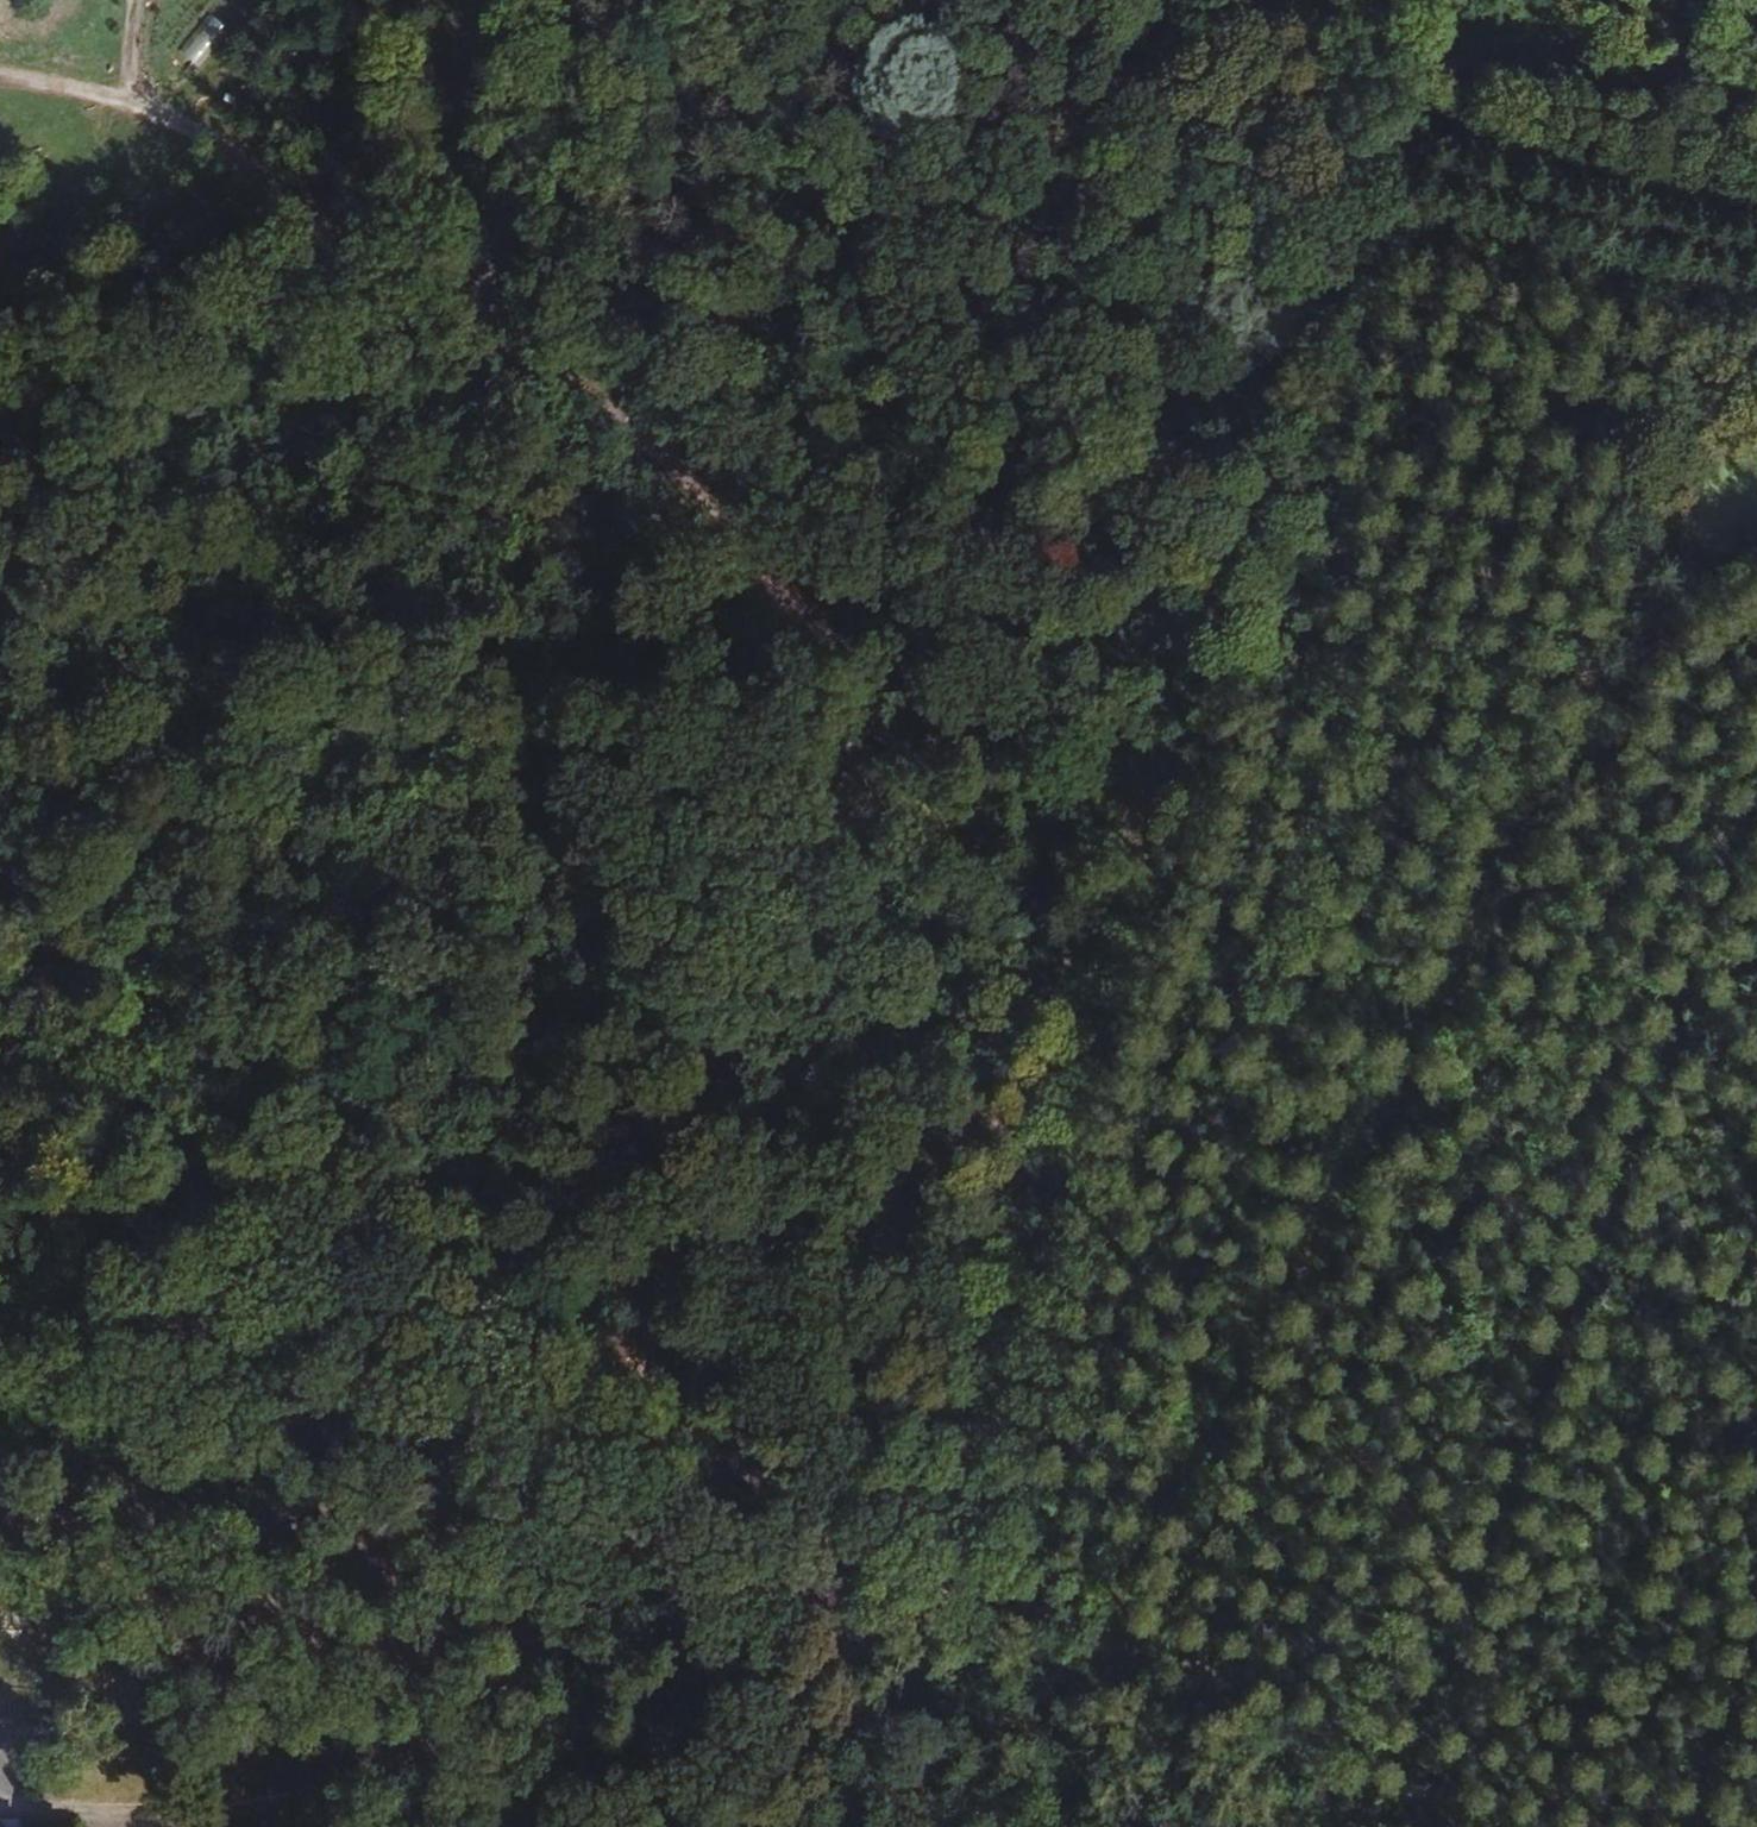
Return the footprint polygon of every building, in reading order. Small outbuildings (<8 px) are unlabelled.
[(193,65),(223,27),(206,14),(176,52),(193,65)] [(43,1808),(3,1806),(2,1814),(0,1814),(0,1826),(41,1826),(43,1808)]
